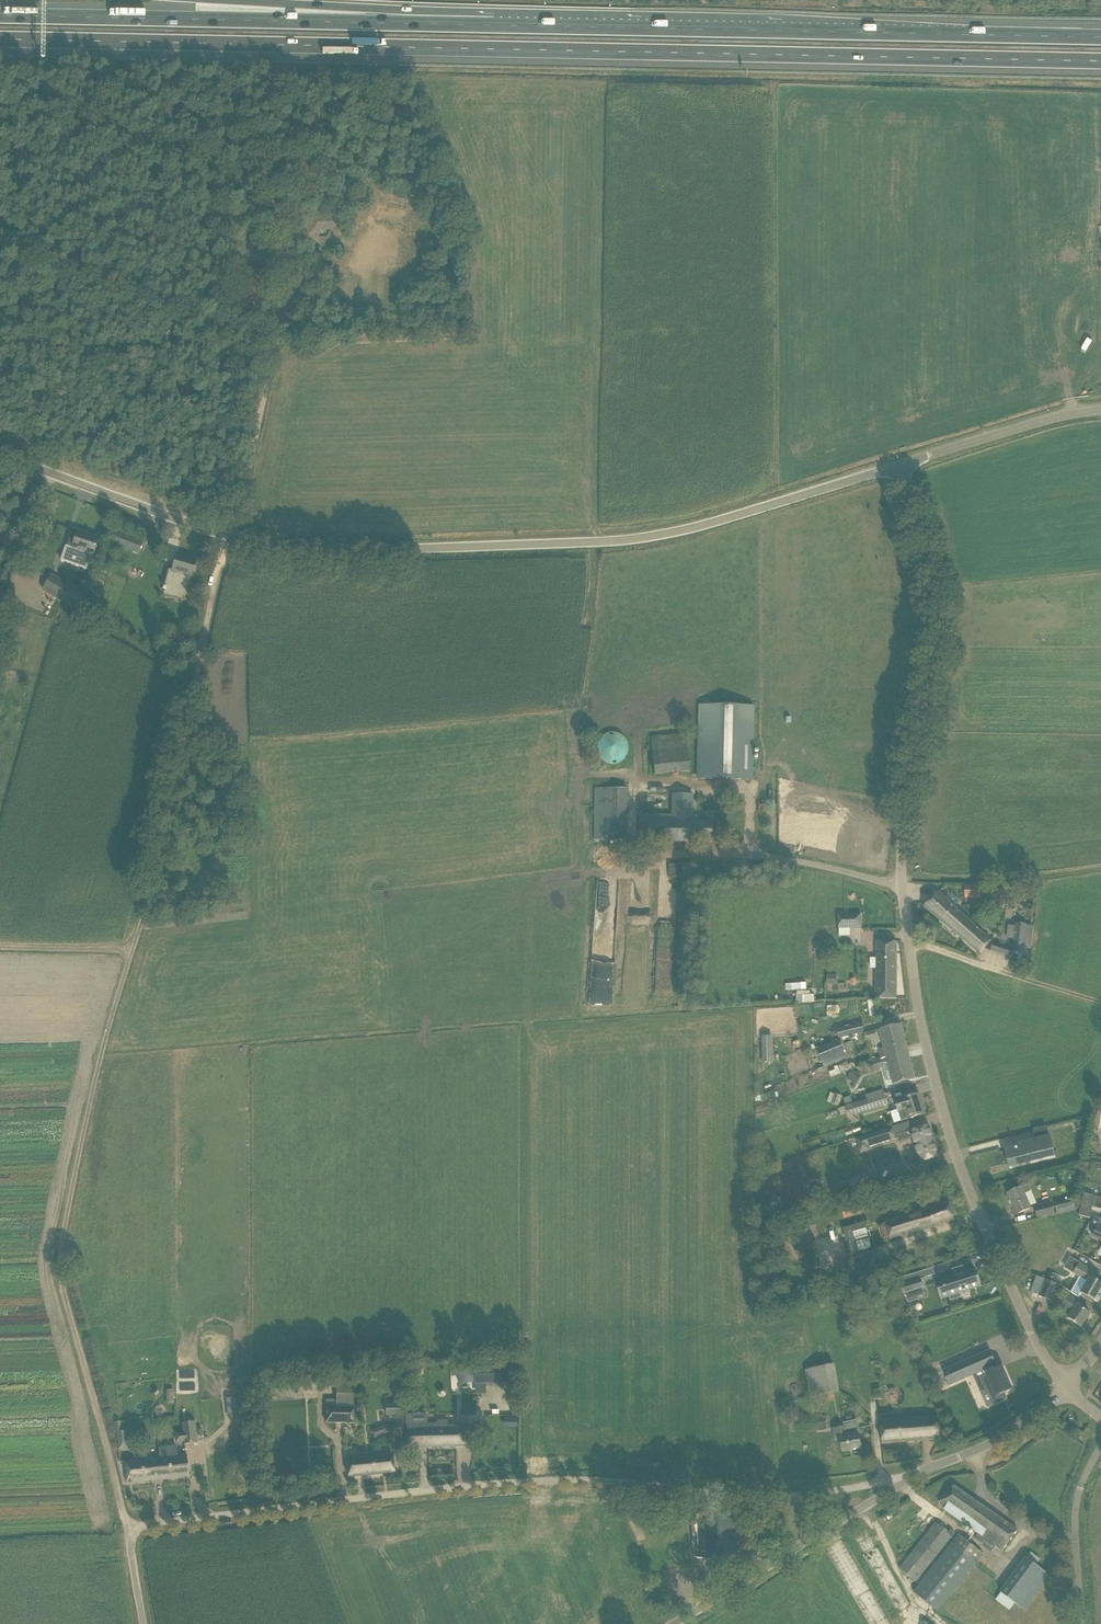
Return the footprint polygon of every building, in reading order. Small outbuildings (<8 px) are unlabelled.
[(117,530),(112,542),(138,552),(143,540),(117,530)] [(89,560),(91,561),(98,538),(78,531),(76,535),(71,533),(67,547),(66,546),(61,561),(86,569),(89,560)] [(191,577),(196,560),(177,555),(172,571),(169,570),(164,587),(164,586),(163,589),(165,590),(166,589),(185,595),(190,577),(191,577)] [(52,575),(44,590),(77,609),(82,594),(52,575)] [(113,625),(118,627),(123,615),(118,613),(113,625)] [(698,779),(712,779),(752,780),(753,706),(699,705),(698,779)] [(628,747),(628,744),(627,742),(626,740),(624,738),(622,736),(620,734),(617,733),(614,733),(610,733),(608,733),(605,734),(602,736),(600,739),(598,742),(597,744),(597,747),(597,750),(598,754),(600,758),(603,761),(604,762),(607,764),(610,764),(613,764),(617,764),(622,762),(624,760),(626,758),(628,754),(628,751),(628,747)] [(687,734),(651,736),(653,774),(689,772),(687,734)] [(595,788),(594,814),(594,840),(626,840),(626,788),(595,788)] [(712,841),(712,830),(712,821),(696,821),(696,815),(692,815),(693,795),(672,795),(672,815),(639,815),(638,840),(712,841)] [(987,897),(987,884),(965,885),(965,897),(987,897)] [(945,901),(935,892),(923,906),(979,954),(991,940),(954,909),(959,903),(949,895),(945,901)] [(839,927),(861,927),(861,914),(848,914),(848,912),(839,912),(839,927)] [(1024,947),(1024,946),(1030,947),(1032,927),(1027,926),(1027,925),(1015,923),(1012,945),(1024,947)] [(875,999),(885,999),(896,999),(896,941),(877,941),(877,965),(875,965),(875,999)] [(991,950),(1011,956),(1014,948),(1010,947),(993,942),(991,950)] [(836,975),(827,975),(827,983),(836,983),(836,975)] [(801,1002),(801,1011),(815,1011),(815,1002),(801,1002)] [(863,1023),(837,1029),(839,1038),(842,1038),(843,1041),(851,1039),(851,1036),(864,1032),(863,1023)] [(887,1056),(907,1051),(900,1024),(890,1027),(880,1029),(885,1048),(880,1050),(881,1057),(887,1056)] [(774,1062),(773,1036),(761,1036),(762,1062),(774,1062)] [(840,1040),(817,1049),(823,1061),(825,1067),(847,1058),(840,1040)] [(857,1052),(852,1041),(845,1044),(850,1056),(857,1052)] [(913,1078),(907,1051),(887,1056),(888,1062),(882,1064),(883,1067),(887,1081),(893,1080),(893,1083),(903,1081),(913,1078)] [(880,1059),(869,1063),(872,1071),(883,1067),(880,1059)] [(847,1080),(856,1084),(862,1074),(853,1069),(847,1080)] [(857,1115),(888,1105),(885,1093),(879,1095),(854,1103),(857,1115)] [(839,1106),(842,1096),(835,1094),(831,1103),(839,1106)] [(919,1094),(895,1102),(901,1120),(925,1113),(919,1094)] [(850,1096),(843,1098),(846,1105),(853,1103),(850,1096)] [(845,1106),(838,1108),(840,1115),(847,1112),(845,1106)] [(1085,1128),(1083,1120),(1075,1122),(1077,1130),(1085,1128)] [(910,1131),(897,1135),(899,1142),(913,1138),(920,1162),(928,1159),(939,1156),(929,1125),(918,1128),(910,1131)] [(891,1127),(865,1136),(869,1147),(895,1139),(891,1127)] [(1005,1147),(1010,1166),(1055,1155),(1051,1136),(1005,1147)] [(1018,1189),(1008,1193),(1017,1214),(1031,1207),(1026,1194),(1032,1191),(1029,1184),(1023,1187),(1022,1186),(1018,1188),(1018,1189)] [(833,1194),(844,1191),(842,1186),(832,1189),(833,1194)] [(1084,1193),(1079,1215),(1090,1218),(1092,1207),(1095,1196),(1084,1193)] [(767,1210),(771,1204),(763,1199),(759,1205),(767,1210)] [(884,1239),(890,1237),(890,1238),(944,1224),(954,1221),(948,1200),(938,1204),(885,1219),(886,1223),(880,1225),(884,1239)] [(840,1206),(844,1218),(861,1213),(857,1201),(840,1206)] [(1055,1202),(1035,1207),(1038,1217),(1058,1212),(1055,1202)] [(1094,1217),(1092,1224),(1098,1226),(1100,1227),(1100,1219),(1094,1217)] [(1098,1226),(1092,1237),(1100,1241),(1100,1227),(1098,1226)] [(879,1254),(879,1266),(890,1266),(890,1254),(879,1254)] [(1089,1297),(1098,1302),(1100,1298),(1100,1282),(1097,1280),(1100,1274),(1080,1262),(1079,1262),(1070,1257),(1064,1268),(1073,1273),(1073,1274),(1087,1282),(1081,1292),(1089,1297)] [(950,1301),(962,1297),(960,1292),(980,1285),(974,1269),(965,1272),(963,1265),(951,1269),(953,1275),(936,1281),(942,1298),(948,1295),(950,1301)] [(903,1283),(901,1284),(904,1294),(905,1294),(907,1300),(908,1299),(909,1302),(919,1299),(918,1296),(925,1294),(923,1288),(925,1287),(922,1279),(925,1278),(925,1277),(935,1274),(933,1267),(901,1277),(903,1283)] [(1044,1278),(1038,1295),(1053,1301),(1060,1284),(1044,1278)] [(1072,1313),(1068,1318),(1081,1326),(1090,1314),(1078,1305),(1080,1303),(1069,1295),(1061,1306),(1072,1313)] [(961,1362),(943,1371),(949,1385),(967,1377),(974,1373),(976,1377),(982,1391),(987,1389),(993,1402),(1003,1396),(1001,1392),(1011,1387),(1004,1373),(1005,1372),(1001,1364),(996,1367),(994,1363),(995,1363),(989,1349),(966,1359),(961,1362)] [(840,1392),(835,1364),(805,1370),(810,1397),(821,1395),(822,1401),(833,1399),(833,1393),(840,1392)] [(475,1384),(507,1383),(507,1365),(474,1366),(475,1384)] [(326,1423),(354,1423),(354,1378),(327,1378),(327,1387),(337,1387),(337,1400),(326,1400),(326,1423)] [(191,1401),(190,1392),(177,1392),(177,1401),(191,1401)] [(386,1415),(395,1415),(395,1428),(404,1428),(404,1414),(402,1414),(402,1398),(397,1398),(397,1403),(386,1404),(386,1415)] [(790,1432),(827,1430),(826,1415),(789,1417),(790,1432)] [(940,1439),(939,1428),(938,1415),(880,1420),(882,1444),(940,1439)] [(503,1416),(504,1426),(517,1426),(516,1416),(503,1416)] [(840,1437),(842,1451),(860,1448),(858,1434),(859,1434),(857,1420),(843,1423),(844,1426),(833,1428),(835,1438),(840,1437)] [(118,1449),(129,1448),(127,1431),(122,1431),(121,1421),(114,1422),(118,1449)] [(447,1425),(447,1421),(437,1421),(437,1423),(406,1423),(406,1449),(420,1449),(420,1447),(463,1447),(463,1425),(447,1425)] [(197,1443),(195,1422),(182,1423),(183,1432),(175,1433),(176,1443),(184,1442),(185,1444),(197,1443)] [(386,1425),(371,1430),(374,1438),(389,1433),(386,1425)] [(159,1447),(160,1457),(163,1479),(189,1476),(187,1454),(177,1455),(176,1446),(159,1447)] [(127,1483),(163,1479),(160,1457),(147,1459),(146,1452),(133,1454),(134,1460),(125,1461),(127,1483)] [(375,1454),(346,1458),(348,1477),(394,1472),(392,1453),(375,1454)] [(257,1475),(246,1476),(247,1484),(258,1483),(257,1475)] [(939,1501),(948,1508),(946,1510),(978,1532),(974,1538),(985,1545),(989,1540),(1003,1550),(1018,1530),(951,1484),(939,1501)] [(734,1539),(734,1542),(729,1542),(727,1519),(703,1521),(703,1522),(697,1522),(698,1530),(699,1545),(705,1545),(706,1557),(736,1555),(734,1539)] [(916,1581),(953,1536),(936,1522),(900,1568),(916,1581)] [(938,1611),(973,1566),(976,1568),(978,1565),(976,1563),(983,1554),(958,1534),(913,1591),(938,1611)] [(1001,1592),(1024,1609),(1028,1604),(1049,1575),(1040,1568),(1036,1565),(1040,1559),(1031,1552),(1001,1592)]
